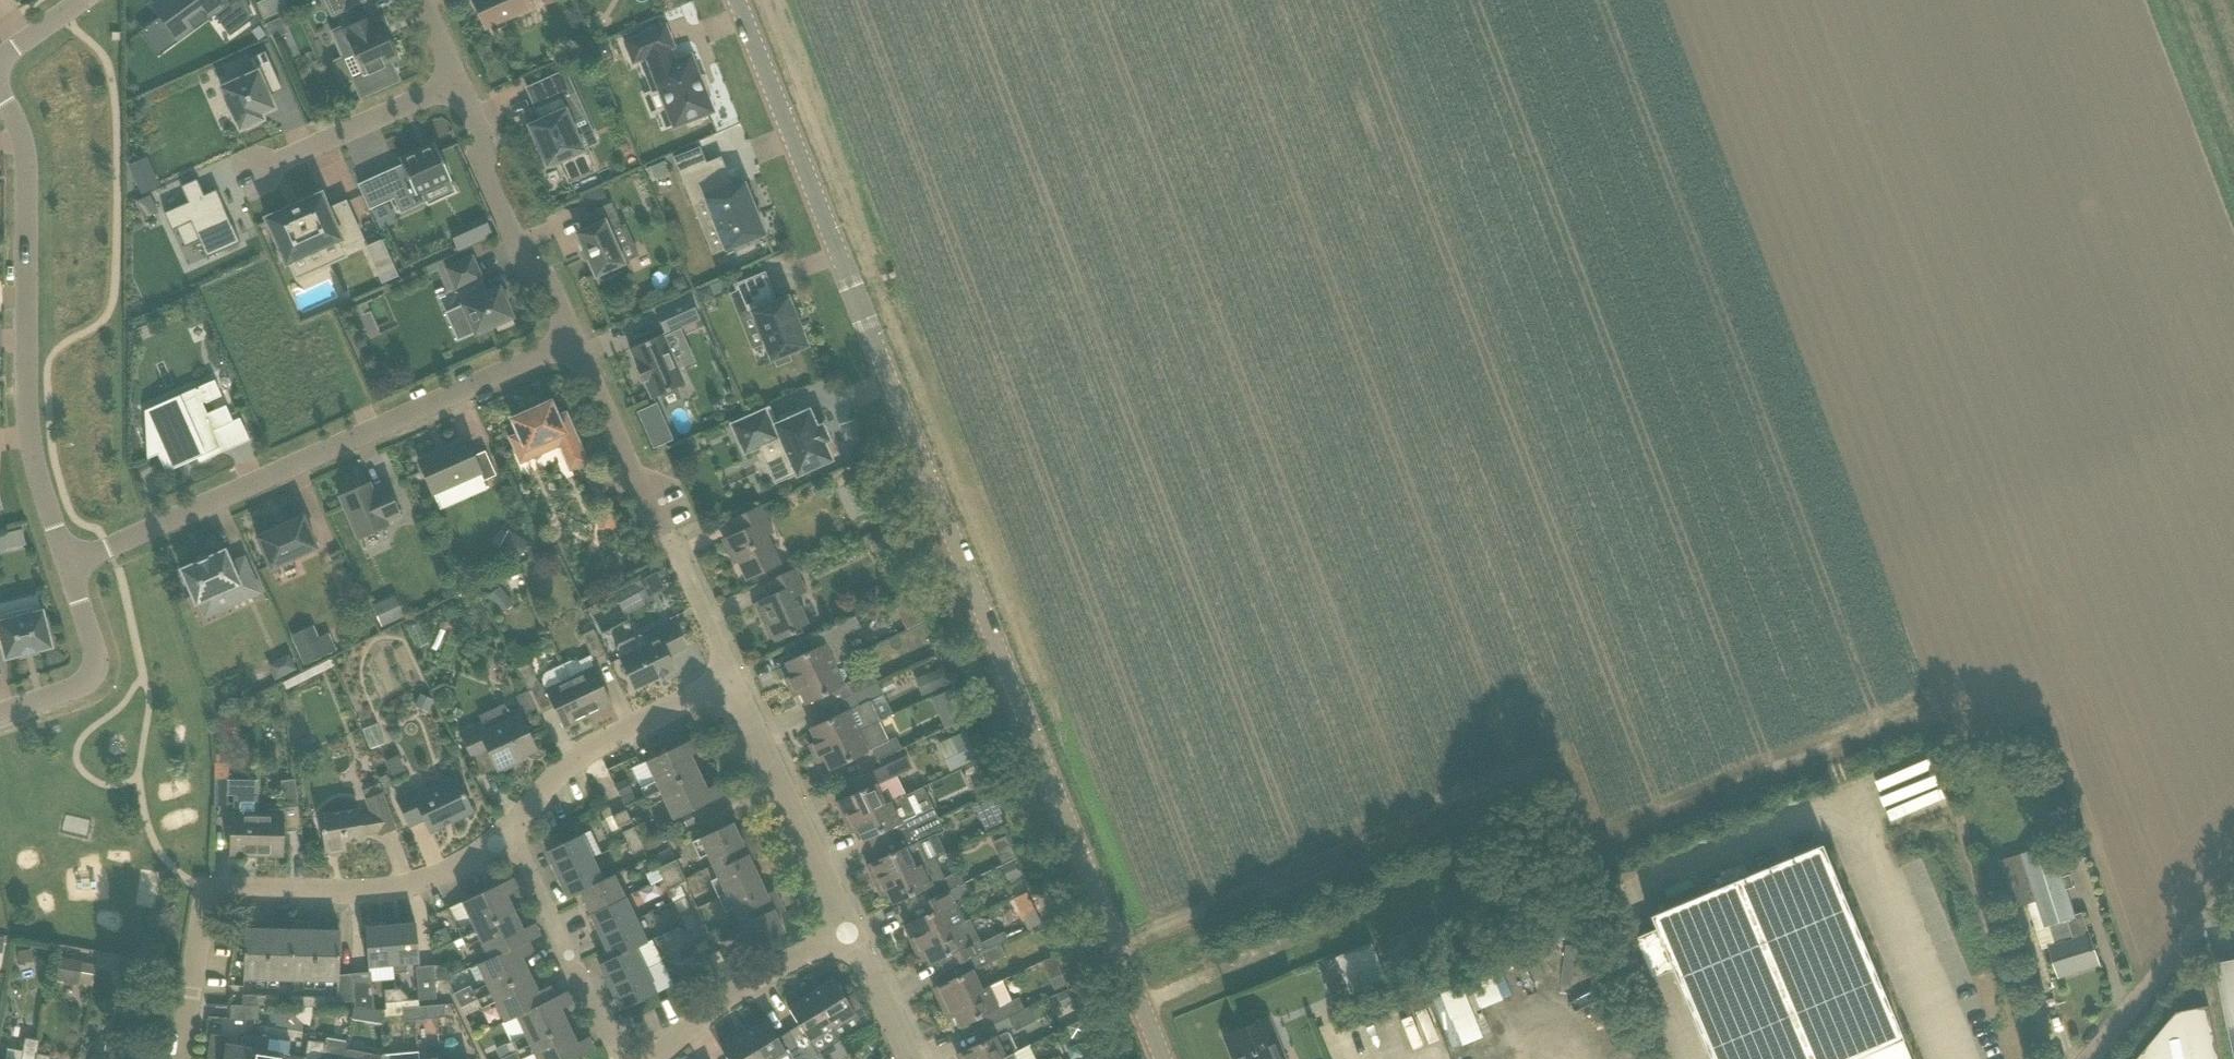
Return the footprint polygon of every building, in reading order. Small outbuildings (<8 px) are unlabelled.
[(245,0),(161,0),(153,6),(177,38),(215,11),(231,34),(253,18),(245,0)] [(263,18),(286,8),(283,0),(258,0),(256,1),(263,18)] [(344,10),(364,1),(364,0),(326,0),(333,15),(344,10)] [(490,26),(492,31),(506,25),(504,20),(528,9),(524,0),(473,0),(485,28),(490,26)] [(390,62),(397,58),(387,36),(385,36),(382,30),(384,29),(381,22),(375,25),(371,16),(333,33),(345,59),(354,55),(362,74),(353,78),(360,93),(396,77),(390,62)] [(260,38),(267,33),(260,24),(253,30),(260,38)] [(647,57),(674,127),(686,122),(689,127),(702,122),(701,117),(702,116),(713,112),(691,55),(675,62),(669,49),(673,47),(665,26),(625,42),(633,63),(647,57)] [(256,73),(222,88),(240,129),(245,127),(246,131),(260,125),(258,121),(262,119),(262,118),(260,114),(270,109),(274,108),(268,96),(282,90),(266,52),(250,59),(256,73)] [(569,181),(593,171),(590,166),(593,164),(588,152),(585,154),(560,98),(573,92),(564,72),(528,88),(542,120),(529,126),(536,142),(539,141),(542,148),(539,150),(547,167),(560,161),(569,181)] [(401,180),(399,174),(383,181),(397,213),(413,206),(409,197),(419,193),(451,179),(442,160),(445,158),(439,145),(436,146),(435,143),(403,158),(411,175),(401,180)] [(720,158),(681,175),(693,206),(706,201),(725,250),(765,234),(745,183),(732,188),(720,158)] [(663,161),(646,168),(651,180),(668,174),(663,161)] [(137,180),(143,192),(159,184),(153,173),(137,180)] [(207,257),(240,242),(232,224),(228,226),(220,208),(224,207),(216,190),(204,195),(197,179),(180,186),(188,202),(164,213),(172,230),(191,222),(207,257)] [(362,239),(346,202),(329,209),(321,193),(266,218),(286,264),(338,240),(342,249),(362,239)] [(145,217),(157,212),(150,196),(138,201),(145,217)] [(387,203),(371,211),(379,228),(395,220),(387,203)] [(598,274),(601,280),(616,273),(614,267),(623,263),(609,231),(621,226),(611,203),(587,214),(592,226),(577,233),(596,276),(598,274)] [(488,219),(452,235),(459,250),(494,234),(488,219)] [(380,282),(398,275),(382,237),(364,245),(380,282)] [(472,256),(446,268),(456,290),(457,289),(463,303),(462,304),(475,334),(497,324),(499,329),(512,323),(510,318),(513,317),(499,287),(487,293),(481,279),(482,278),(472,256)] [(775,301),(764,273),(735,285),(746,314),(751,312),(771,361),(774,359),(777,366),(790,360),(788,354),(807,346),(788,296),(775,301)] [(714,298),(713,295),(724,291),(723,288),(726,287),(723,279),(695,290),(700,304),(714,298)] [(690,293),(655,310),(667,335),(702,319),(690,293)] [(644,381),(652,398),(685,384),(662,334),(630,348),(638,366),(636,366),(643,382),(644,381)] [(196,388),(145,411),(163,451),(158,454),(166,472),(222,447),(215,430),(233,422),(226,404),(207,413),(196,388)] [(673,439),(657,403),(638,411),(654,447),(673,439)] [(519,435),(511,438),(521,461),(537,454),(533,446),(556,436),(571,468),(586,461),(565,414),(557,418),(553,407),(544,411),(542,406),(512,419),(519,435)] [(799,411),(781,419),(782,420),(783,419),(784,422),(772,428),(765,411),(734,425),(745,451),(773,439),(789,475),(797,472),(797,474),(829,459),(821,441),(826,439),(827,442),(828,442),(820,424),(819,425),(820,428),(816,429),(808,411),(800,415),(798,413),(799,412),(799,411)] [(466,440),(419,461),(433,494),(480,473),(483,481),(496,475),(485,451),(473,456),(466,440)] [(401,516),(387,485),(363,495),(359,487),(339,496),(359,539),(389,525),(387,522),(401,516)] [(760,507),(732,520),(739,533),(724,540),(735,563),(739,561),(747,578),(778,564),(765,535),(771,532),(760,507)] [(272,529),(272,530),(257,537),(271,569),(317,548),(303,516),(287,523),(287,522),(272,529)] [(871,542),(885,535),(881,526),(867,533),(871,542)] [(8,533),(11,548),(26,545),(23,529),(8,533)] [(518,556),(526,538),(506,530),(499,547),(518,556)] [(231,605),(260,592),(244,556),(231,563),(225,550),(209,557),(207,555),(196,560),(197,562),(181,570),(196,604),(225,592),(231,605)] [(767,625),(775,642),(796,633),(795,630),(808,623),(796,597),(806,592),(794,567),(768,580),(774,593),(754,603),(764,626),(767,625)] [(666,588),(657,572),(656,570),(614,593),(624,611),(666,588)] [(395,594),(372,603),(380,624),(403,616),(395,594)] [(0,605),(0,647),(2,646),(6,659),(23,654),(23,657),(36,654),(35,651),(52,647),(43,610),(5,620),(1,605),(0,605)] [(598,615),(606,631),(626,621),(617,605),(598,615)] [(840,637),(843,636),(861,628),(855,616),(809,638),(814,649),(786,662),(792,675),(785,679),(789,686),(834,665),(847,659),(843,651),(844,647),(840,637)] [(621,659),(635,688),(674,669),(668,656),(685,648),(674,624),(636,643),(635,642),(629,639),(619,644),(617,649),(621,659)] [(305,664),(337,650),(329,633),(319,637),(314,625),(292,635),(305,664)] [(571,661),(563,664),(587,716),(612,704),(593,668),(590,661),(606,654),(594,629),(582,635),(591,655),(579,661),(571,661)] [(290,654),(269,661),(275,676),(295,669),(290,654)] [(516,667),(517,668),(528,691),(540,685),(529,660),(516,667)] [(542,683),(546,691),(563,728),(587,716),(563,664),(545,673),(543,675),(542,679),(542,683)] [(834,665),(789,686),(792,692),(799,689),(806,703),(843,686),(841,681),(844,680),(846,676),(843,670),(838,669),(836,670),(834,665)] [(942,668),(931,673),(937,689),(949,684),(942,668)] [(872,671),(850,682),(847,683),(853,694),(878,683),(872,671)] [(809,744),(813,752),(879,721),(869,701),(883,694),(878,683),(853,694),(858,705),(810,728),(816,741),(809,744)] [(937,713),(957,704),(950,689),(929,698),(937,713)] [(528,692),(517,697),(521,706),(525,713),(536,708),(528,692)] [(235,713),(213,716),(216,740),(231,738),(230,730),(237,729),(235,713)] [(511,761),(536,749),(521,715),(487,731),(483,723),(461,733),(471,756),(487,748),(498,771),(512,764),(511,761)] [(888,741),(879,721),(813,752),(816,758),(823,755),(830,769),(867,752),(872,750),(877,760),(901,749),(896,737),(888,741)] [(965,731),(953,737),(960,752),(944,760),(950,771),(977,759),(965,731)] [(702,749),(696,737),(646,761),(655,781),(641,788),(645,797),(698,772),(691,755),(702,749)] [(837,802),(847,823),(901,797),(892,779),(891,778),(912,768),(906,756),(888,765),(853,781),(858,792),(837,802)] [(674,819),(724,795),(718,782),(706,788),(698,772),(645,797),(650,806),(665,799),(674,819)] [(451,822),(472,812),(456,777),(415,796),(413,790),(397,797),(410,826),(425,819),(431,831),(444,825),(443,824),(450,820),(451,822)] [(215,779),(214,805),(228,806),(229,780),(215,779)] [(258,814),(257,855),(283,856),(285,826),(301,824),(295,779),(282,781),(285,809),(270,808),(269,815),(258,814)] [(620,797),(633,791),(627,780),(615,786),(620,797)] [(384,792),(367,799),(373,813),(359,815),(358,809),(320,815),(326,853),(346,850),(344,841),(364,838),(363,834),(379,831),(380,834),(397,828),(384,792)] [(901,797),(847,823),(850,829),(857,826),(863,840),(888,828),(893,839),(938,818),(932,806),(916,814),(907,794),(901,797)] [(1005,821),(992,795),(974,804),(986,830),(1005,821)] [(612,816),(617,826),(631,820),(626,809),(612,816)] [(231,814),(230,855),(257,855),(258,814),(231,814)] [(867,865),(877,886),(928,861),(919,843),(924,840),(943,830),(938,818),(893,839),(898,851),(867,865)] [(2056,821),(2043,826),(2051,845),(2064,840),(2056,821)] [(700,837),(708,854),(726,892),(758,877),(751,860),(759,857),(756,850),(754,851),(750,842),(752,842),(749,835),(740,839),(732,822),(700,837)] [(640,837),(636,830),(635,827),(623,832),(628,843),(640,837)] [(580,835),(547,851),(546,851),(557,874),(592,857),(580,835)] [(644,848),(640,837),(628,843),(633,853),(644,848)] [(2002,861),(2011,894),(2015,907),(2037,901),(2045,927),(2053,925),(2060,946),(2052,948),(2061,976),(2098,964),(2082,914),(2075,916),(2052,845),(2022,855),(2002,861)] [(1819,846),(1650,917),(1709,1058),(1908,1058),(1819,846)] [(2078,850),(2064,855),(2068,865),(2082,859),(2078,850)] [(592,857),(557,874),(568,897),(580,891),(580,890),(603,879),(592,857)] [(925,888),(930,899),(964,883),(958,872),(944,878),(935,858),(928,861),(877,886),(880,892),(887,889),(893,903),(925,888)] [(676,860),(670,863),(675,873),(681,870),(676,860)] [(663,879),(675,873),(670,863),(658,869),(663,879)] [(681,870),(675,873),(680,884),(686,881),(681,870)] [(680,884),(675,873),(663,879),(668,890),(680,884)] [(580,891),(591,913),(625,897),(614,874),(603,879),(580,890),(580,891)] [(471,921),(457,928),(462,937),(515,912),(507,895),(519,890),(513,877),(462,901),(471,921)] [(776,915),(785,911),(782,905),(780,905),(776,897),(778,896),(775,890),(766,894),(758,877),(726,892),(752,948),(785,932),(776,915)] [(970,896),(964,883),(930,899),(916,906),(921,917),(904,925),(914,946),(964,922),(955,903),(961,900),(970,896)] [(601,935),(635,919),(625,897),(591,913),(601,935)] [(679,914),(684,924),(696,919),(691,908),(679,914)] [(462,937),(466,946),(480,940),(489,958),(489,959),(529,940),(529,941),(541,935),(535,923),(523,928),(515,912),(462,937)] [(635,919),(601,935),(612,957),(612,958),(635,947),(646,942),(635,919)] [(696,919),(684,924),(689,935),(701,929),(696,919)] [(985,951),(980,942),(970,919),(964,922),(914,946),(917,952),(923,949),(930,963),(938,959),(944,970),(960,963),(985,951)] [(391,926),(394,963),(395,973),(406,971),(405,962),(419,961),(416,924),(391,926)] [(394,963),(391,926),(365,928),(368,966),(394,963)] [(245,928),(244,978),(292,979),(292,929),(245,928)] [(438,946),(450,940),(444,928),(432,934),(438,946)] [(340,930),(292,929),(292,979),(338,980),(337,1001),(355,1001),(352,974),(340,975),(340,930)] [(996,935),(980,942),(985,951),(1000,944),(996,935)] [(489,959),(489,958),(475,965),(484,985),(472,990),(476,1000),(530,974),(522,958),(534,952),(529,941),(529,940),(489,959)] [(1387,980),(1371,941),(1334,956),(1350,994),(1387,980)] [(988,949),(985,951),(960,963),(965,973),(934,988),(944,1009),(981,991),(981,990),(972,971),(1005,956),(1000,944),(988,949)] [(612,958),(612,957),(600,963),(611,986),(646,970),(635,947),(612,958)] [(718,963),(724,961),(719,950),(713,953),(718,963)] [(713,953),(708,956),(713,966),(718,963),(713,953)] [(55,979),(80,983),(83,960),(59,956),(55,979)] [(694,975),(706,969),(701,959),(689,964),(694,975)] [(2217,963),(2229,1028),(2233,1050),(2233,959),(2217,963)] [(433,966),(416,967),(419,999),(436,998),(433,966)] [(646,970),(611,986),(622,1009),(656,993),(646,970)] [(1476,1006),(1500,999),(1492,971),(1468,978),(1476,1006)] [(371,972),(352,974),(355,1001),(355,1008),(374,1009),(371,972)] [(502,1023),(517,1016),(517,1015),(555,997),(555,996),(550,986),(538,991),(530,974),(476,1000),(480,1008),(492,1003),(502,1023)] [(1063,976),(1054,980),(1059,992),(1068,988),(1063,976)] [(834,979),(811,993),(840,1040),(871,1022),(854,993),(846,998),(834,979)] [(1001,980),(989,986),(981,990),(981,991),(944,1009),(946,1015),(953,1011),(960,1026),(978,1017),(983,1028),(1009,1016),(1024,1009),(1018,997),(1011,1000),(1001,980)] [(1431,995),(1451,1046),(1483,1034),(1463,983),(1431,995)] [(396,989),(397,1001),(409,1000),(408,988),(396,989)] [(385,990),(386,1002),(397,1001),(396,989),(385,990)] [(515,1051),(569,1025),(561,1009),(573,1003),(567,991),(555,996),(555,997),(517,1015),(517,1016),(525,1034),(511,1041),(515,1051)] [(840,1040),(811,993),(788,1007),(799,1025),(788,1032),(805,1058),(821,1058),(817,1054),(840,1040)] [(243,994),(243,1005),(259,1005),(261,1005),(262,995),(243,994)] [(432,1005),(433,1018),(445,1017),(444,1004),(432,1005)] [(231,1005),(230,1019),(259,1019),(259,1005),(243,1005),(231,1005)] [(414,1007),(415,1019),(427,1018),(426,1006),(414,1007)] [(2209,1006),(2178,1011),(2138,1058),(2220,1058),(2209,1006)] [(404,1020),(415,1019),(414,1007),(403,1008),(404,1020)] [(1011,1054),(1017,1051),(1007,1031),(1015,1028),(1009,1016),(983,1028),(989,1039),(957,1055),(959,1058),(1000,1058),(1011,1054)] [(1233,1058),(1285,1058),(1268,1017),(1223,1035),(1233,1058)] [(744,1034),(760,1058),(805,1058),(788,1032),(778,1038),(767,1020),(744,1034)] [(569,1025),(515,1051),(520,1058),(522,1058),(534,1053),(537,1058),(572,1058),(594,1049),(589,1036),(577,1042),(569,1025)] [(242,1038),(241,1047),(226,1045),(228,1036),(211,1033),(207,1058),(253,1058),(256,1036),(243,1034),(242,1038)] [(744,1034),(721,1048),(728,1058),(760,1058),(744,1034)] [(256,1036),(253,1058),(281,1058),(282,1054),(267,1051),(269,1038),(256,1036)] [(37,1053),(39,1040),(25,1037),(21,1058),(36,1058),(37,1053)] [(305,1057),(304,1058),(319,1058),(321,1042),(308,1040),(305,1057)] [(502,1057),(511,1053),(506,1043),(497,1047),(502,1057)] [(382,1054),(347,1049),(346,1058),(345,1058),(382,1058),(382,1054)] [(419,1051),(382,1054),(382,1058),(420,1058),(419,1051)]
